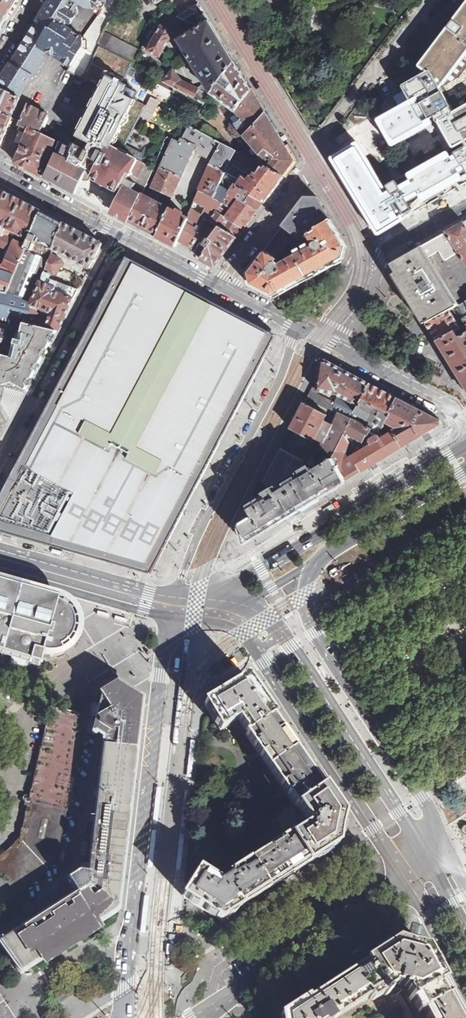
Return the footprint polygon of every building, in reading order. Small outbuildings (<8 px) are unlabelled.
[(21,98),(38,69),(35,67),(45,51),(73,68),(84,51),(84,38),(65,26),(68,22),(71,24),(77,16),(73,13),(80,3),(100,16),(107,0),(50,0),(48,4),(48,5),(38,21),(39,22),(11,64),(0,81),(0,87),(21,98)] [(19,0),(0,0),(0,30),(19,0)] [(242,20),(250,14),(241,0),(231,0),(231,1),(231,2),(242,20)] [(199,29),(210,21),(199,3),(191,9),(178,17),(179,17),(179,18),(199,29)] [(465,11),(465,5),(456,18),(457,19),(460,21),(459,20),(465,11)] [(179,17),(178,17),(166,10),(164,10),(143,47),(160,57),(173,33),(171,32),(179,18),(179,17)] [(179,41),(211,93),(235,62),(223,42),(210,21),(199,29),(179,41)] [(465,45),(465,43),(465,26),(461,22),(460,25),(455,21),(453,21),(449,27),(449,28),(454,32),(452,35),(465,45)] [(420,66),(423,68),(449,34),(450,33),(447,31),(446,31),(420,65),(420,66)] [(98,44),(135,63),(142,52),(104,33),(98,44)] [(428,72),(429,73),(438,80),(441,82),(443,82),(444,81),(464,56),(465,53),(465,46),(465,45),(452,35),(450,33),(449,34),(423,68),(423,69),(428,72)] [(453,113),(465,106),(465,57),(464,56),(444,81),(443,82),(441,82),(438,80),(437,83),(453,113)] [(211,93),(236,112),(252,90),(242,74),(235,62),(211,93)] [(127,74),(133,77),(136,69),(131,67),(127,74)] [(163,83),(205,104),(210,95),(203,87),(199,89),(182,81),(174,71),(163,83)] [(439,119),(440,120),(453,113),(437,83),(438,80),(429,73),(423,81),(422,79),(421,77),(420,77),(417,79),(416,79),(417,80),(411,83),(410,83),(404,86),(404,87),(406,91),(407,91),(409,90),(413,97),(411,98),(411,99),(412,101),(417,98),(428,119),(434,116),(436,119),(437,119),(439,119)] [(127,221),(129,222),(142,194),(155,168),(143,162),(145,158),(143,152),(139,149),(132,151),(129,156),(112,147),(136,100),(130,97),(132,92),(132,91),(132,90),(131,89),(126,87),(127,85),(108,75),(77,135),(80,137),(77,144),(91,151),(89,156),(98,161),(91,175),(89,174),(85,176),(83,179),(91,176),(93,177),(93,176),(92,176),(95,171),(121,184),(119,187),(122,188),(128,191),(122,203),(128,220),(127,221)] [(21,98),(0,87),(0,148),(21,98)] [(240,131),(246,136),(266,114),(260,104),(252,90),(236,112),(248,122),(246,125),(243,128),(239,122),(236,124),(240,131)] [(428,119),(417,98),(412,101),(402,106),(401,109),(413,130),(416,132),(430,124),(430,122),(428,119)] [(16,162),(41,176),(56,142),(41,134),(49,115),(28,105),(20,126),(29,129),(16,162)] [(401,109),(402,106),(379,119),(379,120),(392,143),(394,144),(416,132),(413,130),(401,109)] [(453,146),(454,146),(465,140),(465,106),(453,113),(440,120),(439,122),(453,146)] [(246,136),(255,147),(261,155),(279,134),(266,114),(246,136)] [(194,150),(202,155),(212,138),(189,126),(180,143),(173,140),(172,144),(192,154),(194,150)] [(268,168),(283,176),(295,161),(293,158),(293,157),(290,152),(284,143),(281,137),(281,138),(279,134),(261,155),(272,164),(268,168)] [(91,151),(77,144),(75,146),(71,144),(71,143),(56,136),(55,138),(61,141),(45,178),(60,186),(75,194),(83,179),(85,176),(89,174),(91,175),(98,161),(89,156),(91,151)] [(202,155),(212,160),(227,168),(230,163),(237,151),(212,138),(202,155)] [(385,194),(388,192),(358,143),(357,143),(333,158),(333,159),(378,234),(379,234),(404,219),(404,218),(397,208),(395,210),(399,217),(380,229),(380,228),(378,228),(337,159),(339,158),(338,157),(354,147),(355,148),(357,147),(385,194)] [(177,188),(192,154),(172,144),(157,177),(177,188)] [(255,147),(246,155),(263,165),(266,167),(268,168),(272,164),(261,155),(255,147)] [(397,208),(388,192),(385,194),(357,147),(355,148),(354,147),(338,157),(339,158),(337,159),(378,228),(380,228),(380,229),(399,217),(395,210),(397,208)] [(461,163),(463,163),(465,161),(465,147),(455,153),(456,155),(461,163)] [(262,166),(263,165),(246,155),(240,152),(234,165),(247,172),(251,168),(258,173),(262,166)] [(410,177),(412,180),(414,179),(413,178),(448,158),(449,159),(451,158),(448,154),(446,153),(411,173),(410,175),(410,177)] [(451,158),(459,172),(465,168),(463,163),(461,163),(456,155),(451,158)] [(412,180),(420,194),(423,192),(424,194),(458,174),(457,173),(459,172),(451,158),(449,159),(448,158),(413,178),(414,179),(412,180)] [(211,165),(225,172),(227,168),(212,160),(210,165),(211,165)] [(264,201),(283,176),(268,168),(266,167),(265,168),(262,166),(258,173),(251,168),(247,172),(234,165),(230,163),(227,168),(225,172),(226,172),(242,180),(237,186),(264,201)] [(222,179),(226,172),(225,172),(211,165),(200,191),(213,197),(218,187),(220,183),(222,179)] [(418,196),(424,206),(428,203),(427,201),(458,184),(459,186),(461,185),(465,179),(465,169),(465,168),(459,172),(461,176),(461,178),(425,199),(423,199),(420,195),(418,196)] [(118,190),(119,187),(121,184),(95,171),(92,176),(93,176),(93,177),(118,190)] [(226,172),(222,179),(233,185),(234,184),(237,186),(242,180),(226,172)] [(420,194),(420,195),(423,199),(425,199),(461,178),(461,176),(459,172),(457,173),(458,174),(424,194),(423,192),(420,194)] [(171,201),(177,188),(157,177),(150,192),(172,203),(172,202),(171,201)] [(388,192),(397,208),(400,206),(405,214),(406,214),(411,210),(412,209),(407,202),(418,196),(420,195),(420,194),(412,180),(400,187),(396,181),(395,181),(388,185),(388,186),(390,190),(388,192)] [(234,195),(258,209),(264,201),(237,186),(234,184),(233,185),(229,192),(234,195)] [(218,187),(213,197),(223,202),(229,193),(224,190),(218,187)] [(111,213),(127,221),(128,220),(122,203),(128,191),(122,188),(122,192),(111,213)] [(28,238),(39,210),(7,193),(0,189),(0,224),(11,230),(16,232),(28,238)] [(207,207),(202,217),(206,218),(210,221),(211,221),(217,212),(217,211),(220,207),(223,202),(213,197),(200,191),(195,200),(207,207)] [(156,236),(169,208),(142,194),(129,222),(132,223),(156,236)] [(231,208),(225,217),(243,228),(258,209),(234,195),(227,205),(231,208)] [(310,232),(330,218),(318,197),(305,197),(283,226),(295,235),(300,239),(306,232),(307,233),(310,231),(310,232)] [(217,212),(222,215),(225,211),(220,207),(217,211),(217,212)] [(175,246),(179,240),(183,232),(189,218),(188,218),(184,216),(185,213),(178,210),(177,213),(169,208),(156,236),(158,237),(175,246)] [(36,242),(53,249),(64,223),(41,211),(39,210),(28,238),(36,242)] [(183,242),(192,247),(206,218),(202,217),(191,210),(188,218),(189,218),(183,232),(179,240),(183,242)] [(220,227),(237,237),(243,228),(225,217),(222,215),(217,212),(211,221),(217,225),(220,227)] [(210,264),(215,267),(224,254),(237,237),(220,227),(217,230),(216,232),(208,226),(210,221),(206,218),(192,247),(190,250),(199,255),(201,252),(204,254),(200,259),(210,264)] [(309,278),(344,258),(344,256),(346,248),(347,246),(330,218),(310,232),(311,233),(308,235),(313,242),(312,247),(305,251),(303,249),(295,254),(309,278)] [(64,223),(53,249),(90,268),(103,243),(82,233),(64,223)] [(465,223),(446,233),(459,252),(465,264),(465,224),(465,223)] [(10,250),(14,240),(15,239),(14,236),(10,234),(11,232),(11,230),(0,224),(0,245),(10,250)] [(283,251),(295,235),(283,226),(265,249),(277,258),(283,251)] [(420,248),(426,258),(440,250),(446,260),(459,252),(446,233),(420,248)] [(25,246),(24,247),(32,251),(36,242),(28,238),(25,246)] [(5,294),(5,293),(23,250),(24,247),(25,246),(14,240),(10,250),(4,264),(3,267),(0,266),(0,293),(5,294)] [(23,250),(49,260),(51,255),(52,252),(53,249),(36,242),(32,251),(24,247),(23,250)] [(412,299),(427,322),(449,310),(456,306),(426,258),(420,248),(400,259),(396,272),(406,288),(412,299)] [(277,258),(265,249),(247,273),(248,279),(250,285),(273,297),(309,278),(295,254),(289,257),(287,259),(288,260),(281,264),(278,262),(279,260),(277,258)] [(23,250),(5,293),(33,299),(40,282),(45,270),(49,260),(23,250)] [(456,306),(465,301),(465,264),(459,252),(446,260),(440,250),(426,258),(456,306)] [(286,253),(283,251),(277,258),(279,260),(278,262),(281,264),(288,260),(287,259),(289,257),(286,253)] [(45,270),(49,272),(54,274),(57,273),(62,263),(61,260),(55,257),(51,255),(49,260),(45,270)] [(128,258),(103,304),(0,498),(0,530),(7,532),(16,535),(38,541),(59,550),(69,550),(86,555),(152,573),(173,533),(187,506),(255,378),(275,339),(269,335),(270,334),(169,281),(128,258)] [(53,292),(72,299),(74,300),(78,290),(47,277),(49,272),(45,270),(40,282),(54,288),(53,292)] [(24,321),(57,330),(59,330),(60,327),(66,317),(72,299),(53,292),(54,288),(40,282),(33,299),(24,321)] [(12,319),(24,321),(33,299),(5,293),(5,294),(0,293),(0,316),(12,319)] [(456,306),(465,325),(465,324),(465,301),(456,306)] [(427,322),(438,340),(455,331),(460,328),(449,310),(427,322)] [(12,319),(0,316),(0,326),(9,328),(12,319)] [(26,389),(43,356),(42,353),(43,351),(44,349),(47,349),(57,330),(24,321),(12,319),(9,328),(0,365),(0,384),(12,386),(13,382),(26,389)] [(9,328),(0,326),(0,365),(9,328)] [(459,338),(455,331),(438,340),(440,343),(451,362),(465,386),(465,334),(459,338)] [(318,384),(317,390),(319,391),(337,393),(339,394),(359,405),(370,384),(325,360),(321,359),(318,384)] [(332,409),(336,403),(319,393),(319,391),(317,390),(318,384),(315,383),(307,397),(332,410),(332,409)] [(383,427),(386,422),(398,398),(370,384),(359,405),(355,412),(371,421),(375,423),(383,427)] [(352,418),(355,412),(359,405),(339,394),(337,399),(336,403),(332,409),(339,412),(351,419),(352,418)] [(393,430),(403,446),(440,424),(440,420),(398,398),(386,422),(398,428),(393,430)] [(314,440),(315,438),(324,421),(327,414),(305,402),(291,428),(314,440)] [(352,419),(352,418),(351,419),(339,412),(332,426),(324,442),(321,449),(322,449),(329,453),(331,456),(334,454),(345,432),(352,419)] [(372,429),(352,419),(345,432),(347,433),(356,438),(360,441),(363,442),(367,435),(368,436),(369,433),(372,429)] [(315,438),(324,442),(332,426),(324,421),(315,438)] [(332,459),(345,481),(403,446),(393,430),(383,436),(381,438),(371,444),(365,448),(348,458),(346,454),(349,442),(346,437),(347,433),(345,432),(334,454),(331,456),(332,459)] [(381,438),(380,435),(376,434),(374,436),(370,439),(369,441),(371,444),(381,438)] [(298,439),(291,453),(303,459),(310,445),(298,439)] [(310,445),(303,459),(305,460),(318,467),(312,454),(322,449),(321,449),(311,444),(310,445)] [(269,486),(271,486),(303,467),(305,460),(303,459),(291,453),(281,448),(263,482),(269,486)] [(240,524),(250,539),(272,526),(345,481),(332,459),(318,467),(313,470),(311,467),(271,491),(259,498),(258,497),(253,499),(254,501),(252,503),(249,508),(254,516),(240,524)] [(271,486),(271,491),(311,467),(313,470),(318,467),(305,460),(303,467),(271,486)] [(13,657),(11,661),(10,664),(26,669),(28,662),(39,665),(42,655),(47,655),(50,655),(53,655),(56,655),(60,654),(63,652),(65,651),(67,650),(69,648),(70,647),(72,644),(74,642),(75,639),(77,636),(78,633),(78,630),(78,626),(78,623),(78,620),(77,617),(76,614),(74,611),(71,608),(70,606),(67,604),(65,602),(62,601),(59,600),(0,583),(0,653),(13,657)] [(319,657),(315,660),(322,671),(326,668),(319,657)] [(405,673),(396,659),(390,663),(398,677),(405,673)] [(247,735),(272,718),(274,716),(247,677),(204,703),(220,730),(237,720),(247,735)] [(0,942),(0,944),(21,974),(31,967),(118,912),(121,887),(143,700),(139,698),(139,697),(131,692),(120,685),(119,686),(116,683),(102,691),(92,732),(94,733),(97,730),(100,725),(109,730),(106,735),(104,739),(89,866),(86,866),(86,871),(88,871),(88,874),(79,872),(68,880),(76,892),(0,942)] [(344,697),(337,687),(333,689),(341,699),(344,697)] [(28,801),(28,802),(67,811),(93,703),(82,700),(79,713),(50,707),(42,741),(30,794),(28,801)] [(268,769),(295,751),(272,718),(247,735),(246,736),(268,769)] [(299,736),(292,726),(288,728),(295,738),(299,736)] [(297,807),(321,788),(295,751),(268,769),(296,808),(297,807)] [(314,765),(317,763),(310,752),(307,755),(314,765)] [(307,826),(290,837),(306,862),(308,864),(337,846),(338,835),(339,836),(341,825),(340,825),(343,815),(323,787),(321,788),(297,807),(308,823),(311,824),(310,827),(307,826)] [(18,895),(56,861),(67,811),(28,802),(20,839),(0,857),(0,876),(18,895)] [(250,861),(267,887),(306,862),(290,837),(290,836),(250,861)] [(199,870),(183,897),(214,916),(221,920),(243,906),(241,903),(251,897),(267,887),(250,861),(229,874),(231,877),(220,883),(199,870)] [(366,962),(385,992),(388,990),(393,987),(408,990),(411,997),(409,998),(410,1000),(442,982),(444,981),(426,948),(412,944),(396,940),(368,959),(365,961),(366,962)] [(354,970),(309,1000),(307,997),(294,1006),(281,1015),(281,1017),(336,1017),(370,996),(373,1000),(385,992),(366,962),(360,966),(353,970),(354,970)] [(410,1000),(411,1001),(413,1000),(420,1011),(424,1009),(429,1017),(461,1017),(456,1008),(442,982),(410,1000)] [(69,987),(55,995),(59,1001),(73,993),(69,987)] [(388,990),(385,992),(373,1000),(370,996),(336,1017),(404,1017),(388,990)]
